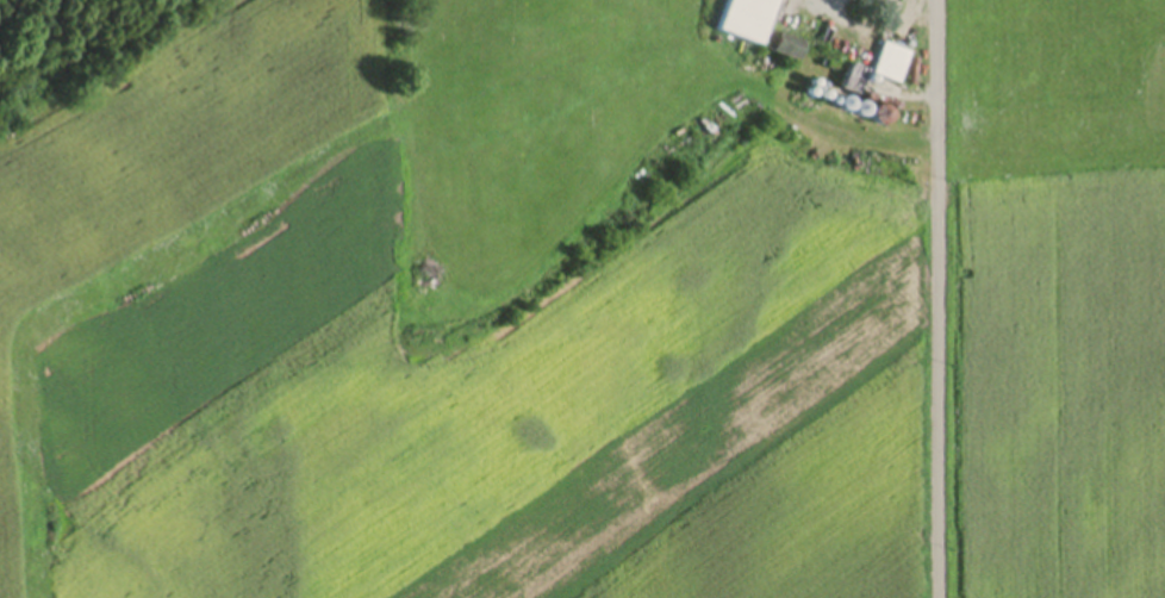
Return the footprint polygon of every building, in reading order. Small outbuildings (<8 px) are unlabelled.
[(908,56),(883,46),(870,77),(896,87),(908,56)]
